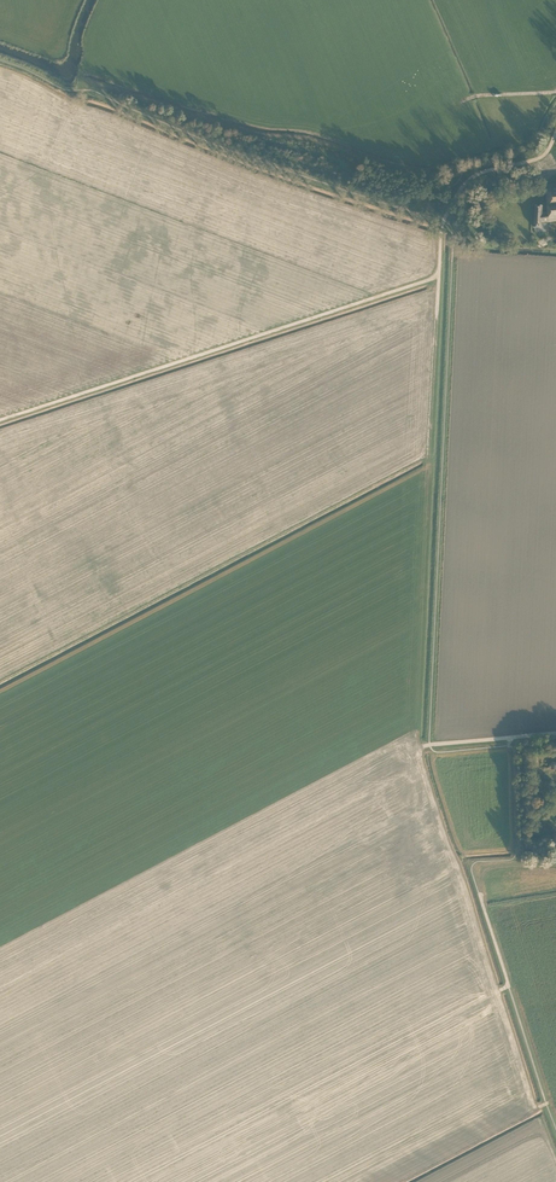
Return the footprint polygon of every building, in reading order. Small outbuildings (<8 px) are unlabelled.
[(545,184),(548,211),(542,212),(542,205),(535,204),(534,227),(541,227),(541,224),(546,224),(548,222),(551,221),(551,224),(555,223),(555,183),(545,184)]
